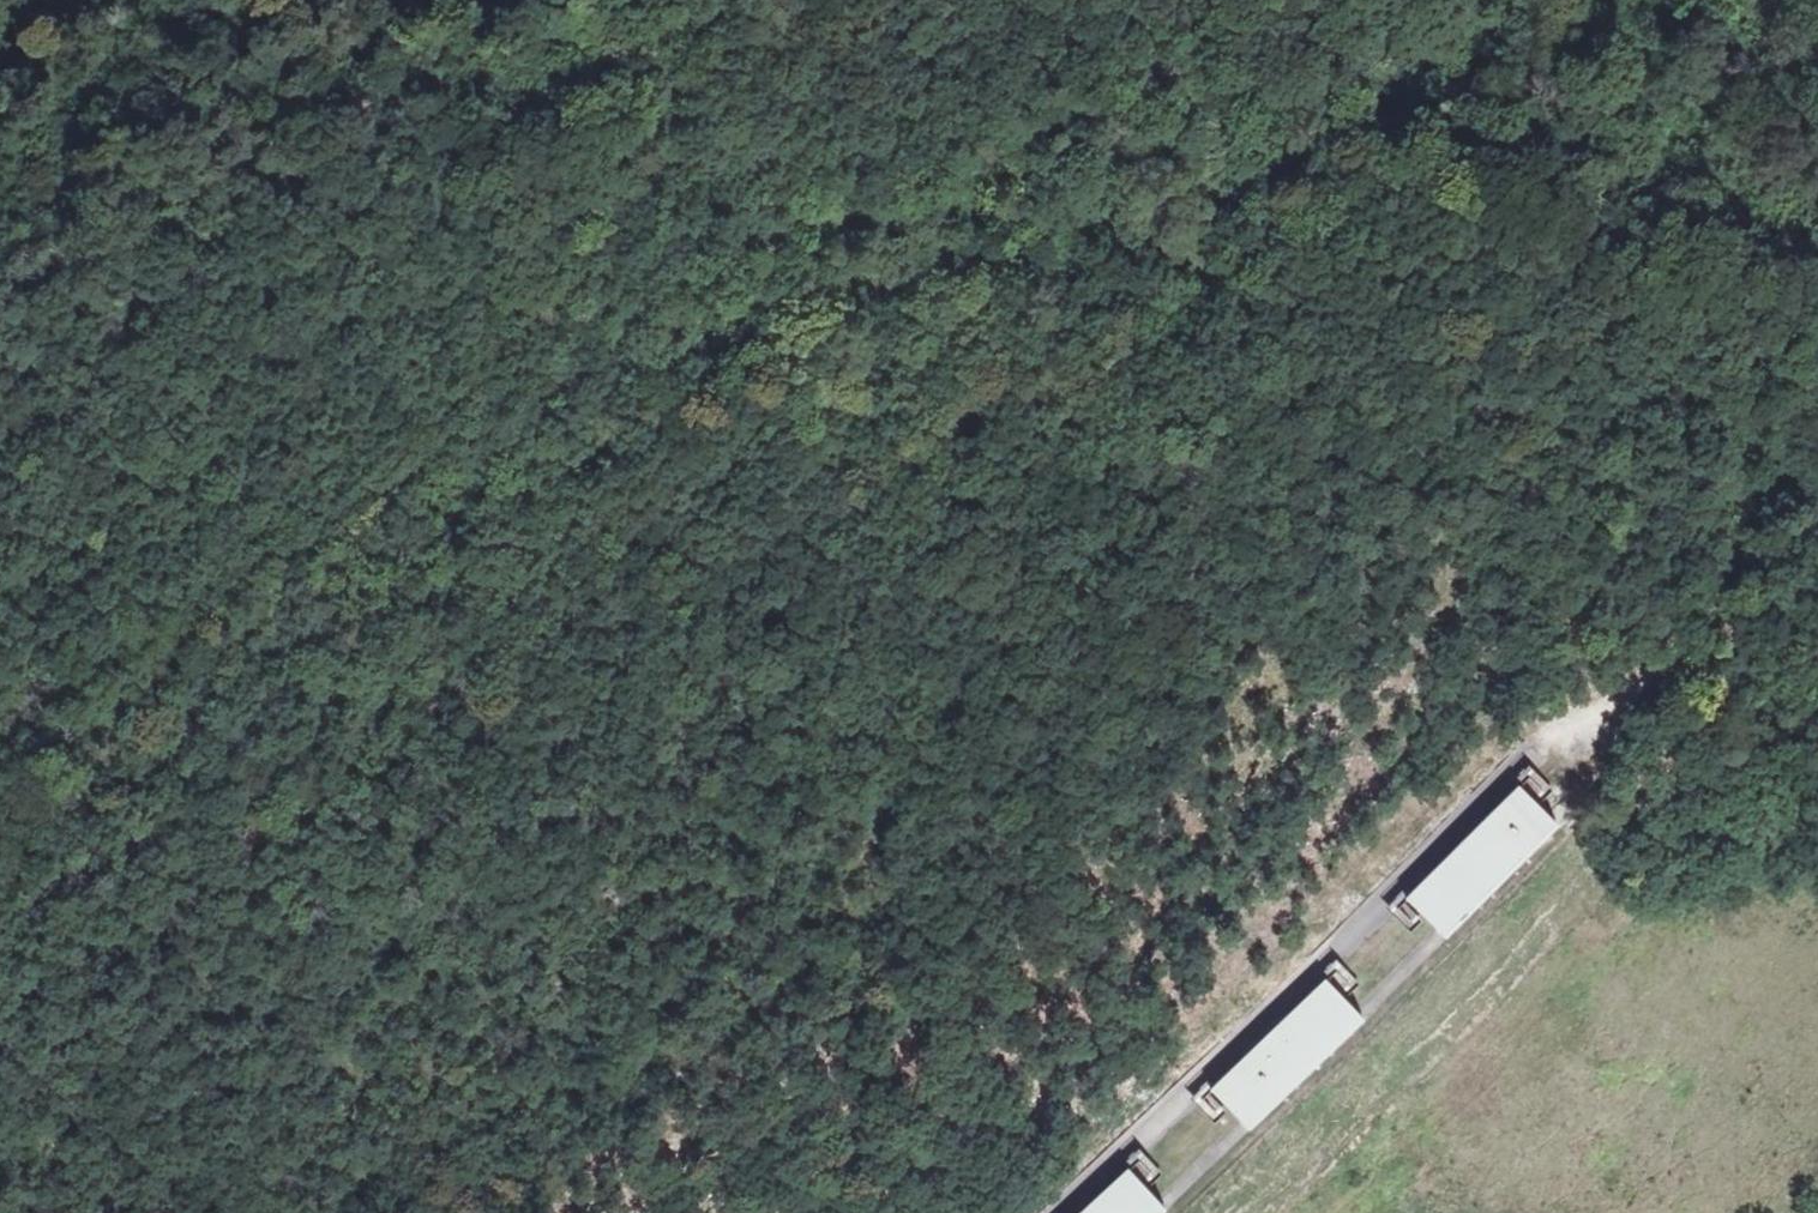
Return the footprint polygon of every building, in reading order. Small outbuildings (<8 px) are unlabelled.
[(1552,824),(1515,786),(1408,893),(1448,933),(1552,824)] [(1345,1026),(1309,988),(1196,1092),(1233,1134),(1345,1026)] [(1122,1174),(1079,1212),(1158,1212),(1159,1212),(1122,1174)]
